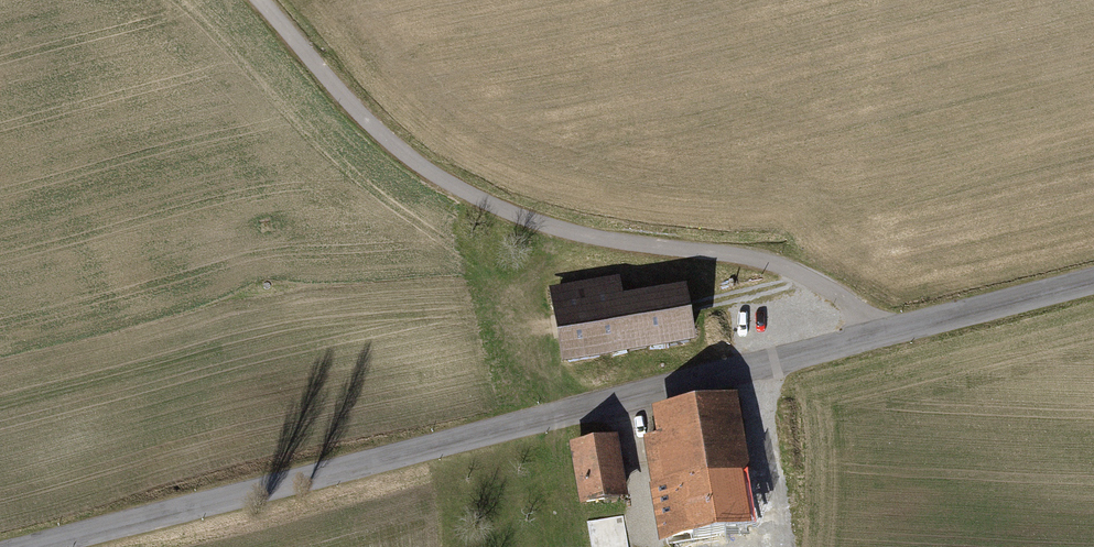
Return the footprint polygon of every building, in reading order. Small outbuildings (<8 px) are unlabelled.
[(693,352),(684,294),(620,304),(616,280),(546,291),(559,373),(693,352)] [(734,404),(648,418),(652,444),(639,446),(655,546),(690,546),(745,538),(736,485),(746,483),(734,404)] [(623,510),(613,445),(567,452),(578,517),(623,510)]
